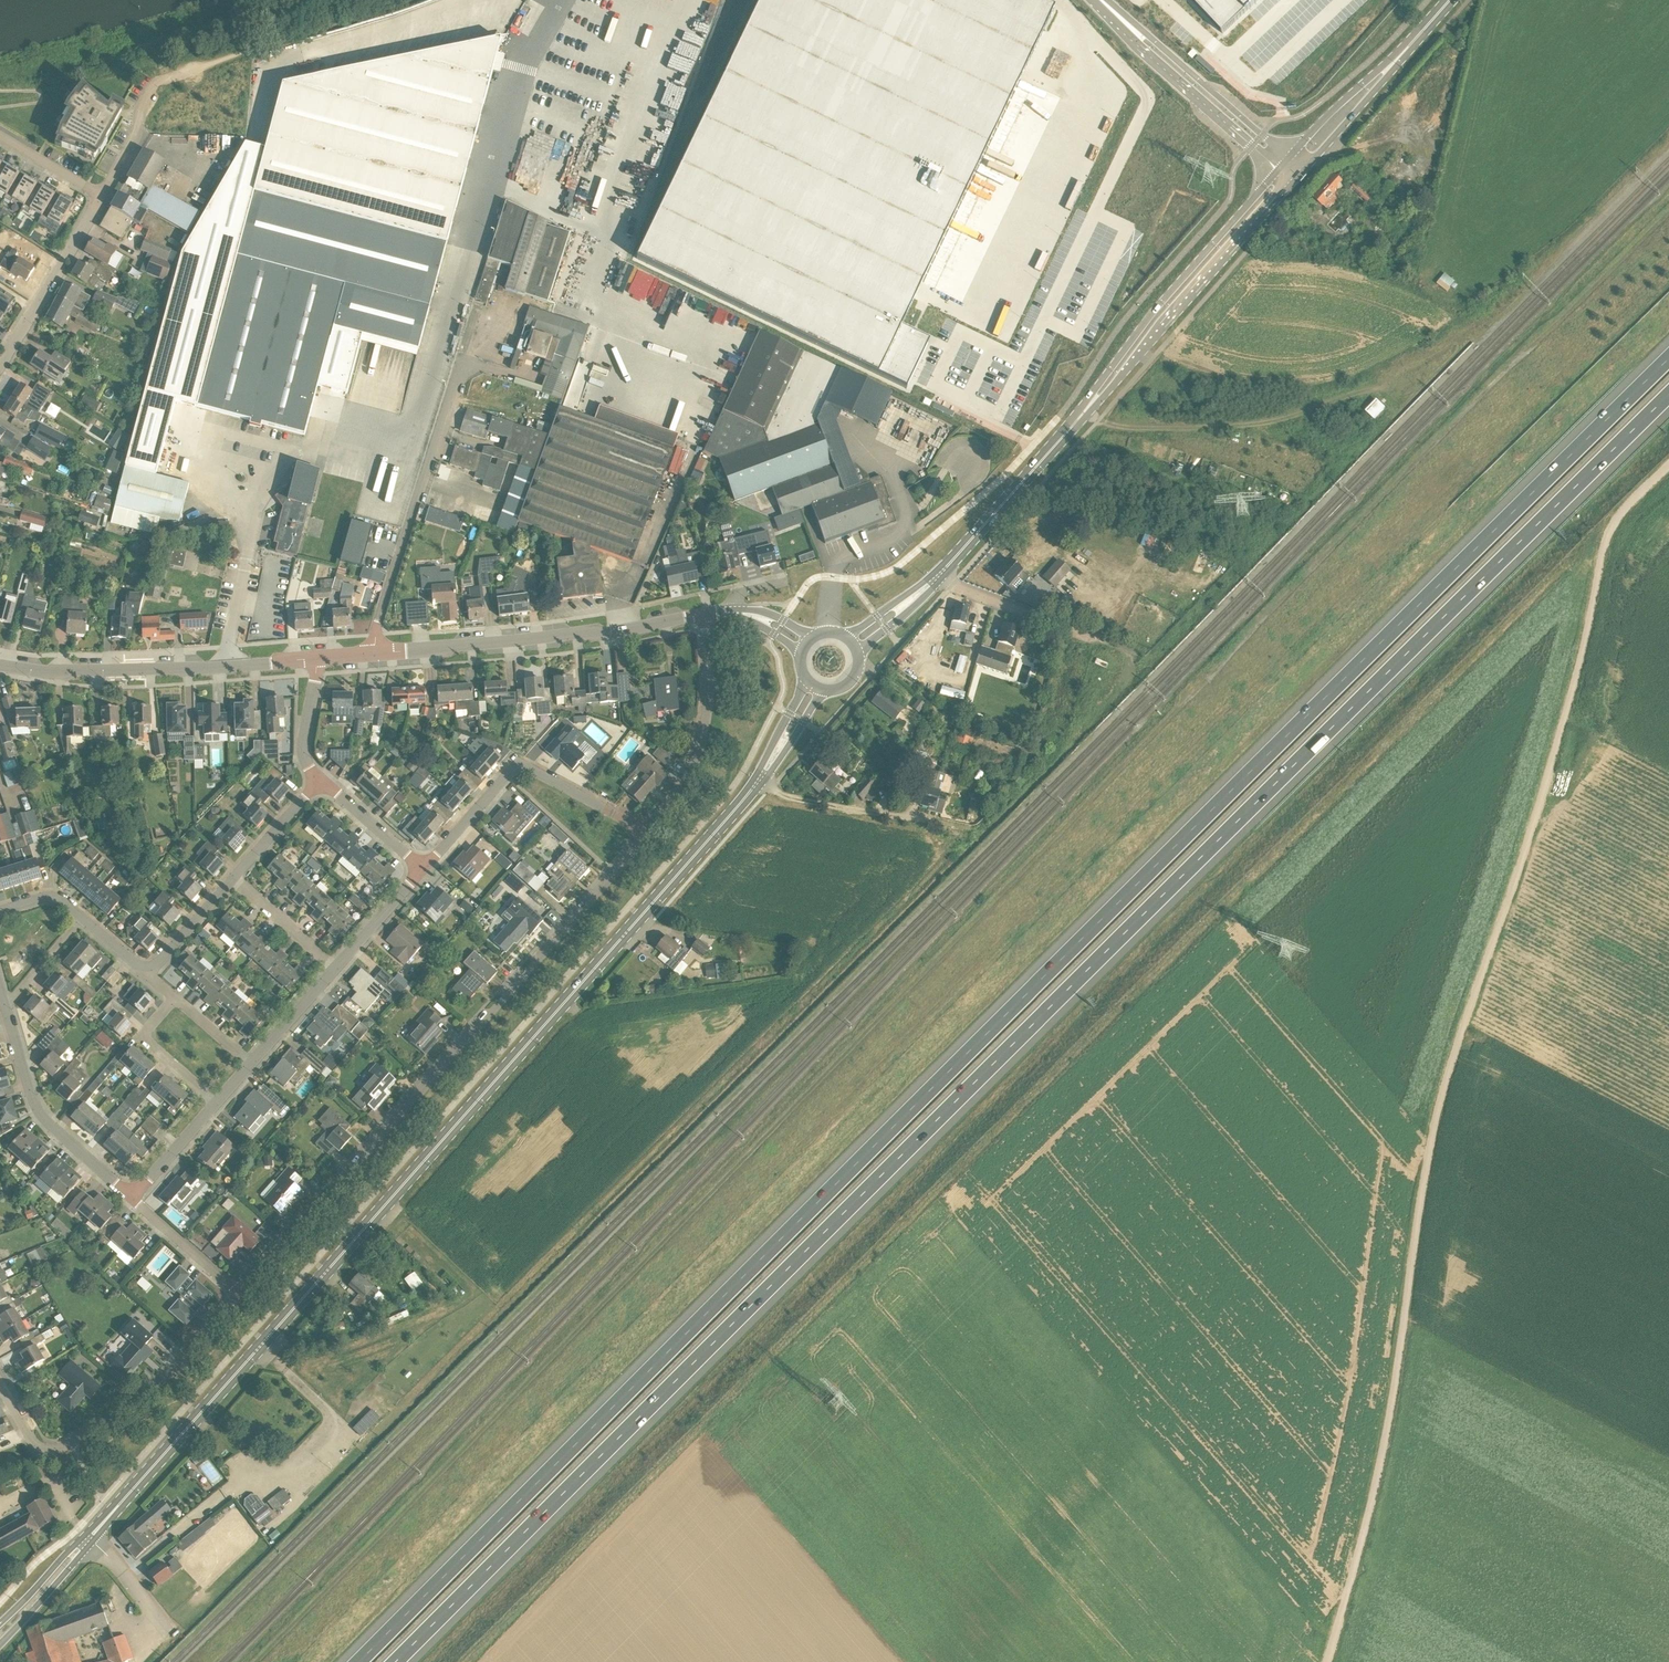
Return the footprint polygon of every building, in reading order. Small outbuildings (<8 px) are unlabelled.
[(1021,79),(1054,9),(1035,0),(761,0),(730,65),(637,259),(905,387),(907,389),(930,341),(901,327),(922,283),(1021,79)] [(1224,34),(1260,0),(1192,0),(1224,34)] [(283,85),(269,137),(254,193),(228,294),(198,406),(251,421),(250,425),(261,428),(262,424),(305,435),(334,328),(342,334),(344,331),(362,335),(360,342),(416,357),(445,250),(447,244),(463,182),(495,62),(499,48),(489,42),(485,49),(477,44),(473,50),(473,51),(465,47),(461,54),(453,49),(449,56),(441,52),(437,59),(429,54),(425,61),(417,57),(413,64),(405,59),(401,66),(393,62),(389,69),(381,64),(377,71),(369,67),(364,74),(357,69),(352,77),(343,72),(339,80),(330,75),(326,83),(318,77),(317,77),(317,78),(316,78),(283,85)] [(63,129),(57,145),(85,155),(86,154),(95,159),(100,149),(110,132),(108,131),(116,116),(98,106),(100,102),(79,85),(70,96),(74,100),(70,104),(61,121),(66,124),(63,129)] [(669,138),(679,109),(661,102),(651,132),(669,138)] [(200,214),(152,186),(166,163),(145,151),(119,194),(148,211),(189,234),(200,214)] [(186,190),(204,200),(225,160),(208,151),(186,190)] [(2,162),(0,165),(0,191),(6,195),(20,173),(22,169),(14,165),(12,168),(2,162)] [(1312,195),(1326,208),(1349,185),(1334,171),(1312,195)] [(29,179),(20,173),(6,195),(4,198),(11,203),(14,199),(24,205),(37,183),(39,180),(32,175),(29,179)] [(1367,204),(1372,197),(1355,182),(1350,189),(1367,204)] [(47,189),(37,183),(24,205),(22,209),(29,213),(31,209),(42,216),(55,194),(57,190),(49,186),(47,189)] [(65,200),(55,194),(42,216),(40,219),(47,223),(49,220),(60,226),(70,210),(71,210),(76,201),(67,196),(65,200)] [(140,225),(148,211),(119,194),(111,209),(133,221),(140,225)] [(548,303),(551,292),(569,235),(547,227),(548,224),(529,215),(529,214),(506,203),(484,271),(475,299),(481,301),(481,303),(486,305),(500,263),(513,267),(506,289),(548,303)] [(122,240),(133,221),(111,209),(100,227),(122,240)] [(12,225),(19,230),(23,222),(16,218),(12,225)] [(39,242),(43,236),(35,232),(32,238),(39,242)] [(109,245),(107,248),(93,240),(86,252),(102,262),(109,266),(119,251),(109,245)] [(141,251),(168,261),(172,251),(145,240),(141,251)] [(582,252),(593,253),(594,246),(583,244),(582,252)] [(148,254),(141,272),(161,280),(167,282),(169,274),(168,273),(171,264),(167,262),(168,261),(141,251),(148,254)] [(20,259),(9,252),(0,266),(11,273),(18,278),(19,276),(27,281),(35,268),(20,259)] [(102,262),(96,272),(80,262),(72,276),(95,290),(100,291),(103,289),(105,282),(109,284),(116,271),(109,267),(109,266),(102,262)] [(83,312),(91,297),(66,283),(58,298),(75,307),(82,311),(83,312)] [(5,314),(15,300),(5,294),(0,291),(0,311),(5,314)] [(99,291),(94,301),(111,310),(115,303),(122,307),(126,299),(118,297),(117,299),(99,291)] [(47,319),(64,329),(75,307),(58,298),(47,319)] [(541,392),(563,400),(589,327),(530,307),(520,337),(529,340),(532,333),(534,333),(527,355),(545,361),(540,376),(546,378),(541,392)] [(83,312),(82,311),(77,319),(75,322),(82,326),(91,331),(97,319),(88,314),(83,312)] [(160,324),(151,362),(171,367),(180,331),(167,328),(167,326),(160,324)] [(817,417),(840,370),(760,332),(723,410),(723,411),(704,452),(719,459),(735,502),(772,488),(782,516),(799,510),(812,505),(826,543),(877,524),(878,529),(896,522),(885,492),(887,491),(881,476),(878,477),(876,473),(868,476),(869,478),(844,487),(817,417)] [(146,338),(146,339),(140,351),(147,354),(152,342),(151,342),(152,341),(146,338)] [(56,352),(51,359),(40,351),(31,365),(59,383),(66,372),(65,371),(71,362),(56,352)] [(176,378),(165,375),(149,371),(125,466),(131,468),(131,470),(125,468),(111,524),(156,535),(160,519),(179,524),(190,483),(151,473),(176,378)] [(38,384),(33,392),(21,384),(13,397),(33,411),(33,410),(41,398),(46,401),(51,393),(38,384)] [(81,404),(92,410),(96,401),(85,396),(81,404)] [(42,415),(33,410),(33,411),(13,397),(4,411),(24,424),(30,415),(40,419),(42,415)] [(1376,401),(1365,413),(1374,421),(1385,409),(1376,401)] [(673,450),(678,436),(600,407),(595,421),(559,408),(549,436),(537,471),(518,521),(518,522),(571,541),(573,559),(558,561),(563,600),(602,595),(597,555),(591,556),(589,547),(632,563),(635,552),(674,450),(673,450)] [(504,422),(478,413),(467,410),(460,431),(486,439),(488,432),(499,436),(504,422)] [(121,426),(124,421),(118,418),(115,424),(121,426)] [(35,436),(61,450),(67,437),(41,423),(35,436)] [(484,448),(482,454),(509,463),(520,466),(537,471),(549,436),(513,425),(504,451),(494,448),(484,448)] [(5,432),(0,429),(0,447),(13,453),(21,442),(13,437),(15,436),(6,430),(5,432)] [(114,437),(124,443),(129,435),(119,429),(114,437)] [(27,448),(38,456),(46,461),(53,449),(34,437),(27,448)] [(475,478),(484,481),(482,486),(500,491),(509,463),(482,454),(456,446),(450,464),(476,473),(475,478)] [(5,465),(27,473),(30,465),(8,456),(5,465)] [(119,469),(109,464),(106,471),(117,476),(119,469)] [(277,551),(297,556),(318,471),(298,466),(293,484),(281,494),(285,500),(275,542),(279,543),(277,551)] [(518,521),(537,471),(520,466),(497,528),(513,534),(518,522),(518,521)] [(701,472),(694,469),(690,480),(700,484),(704,473),(701,472)] [(112,495),(114,489),(106,485),(103,492),(112,495)] [(104,511),(108,500),(98,496),(94,507),(104,511)] [(11,501),(0,497),(0,504),(9,507),(11,501)] [(428,507),(424,521),(460,532),(464,517),(428,507)] [(782,516),(774,519),(779,533),(804,523),(799,510),(782,516)] [(47,518),(42,517),(23,511),(20,520),(44,527),(47,518)] [(86,513),(83,522),(91,525),(97,527),(100,518),(95,516),(86,513)] [(45,526),(43,533),(50,535),(52,528),(45,526)] [(731,527),(730,527),(722,529),(721,529),(725,543),(714,545),(721,575),(735,572),(734,568),(731,556),(738,554),(734,540),(731,527)] [(349,528),(338,568),(360,574),(371,533),(349,528)] [(761,568),(776,564),(767,531),(734,540),(738,554),(738,556),(756,551),(761,568)] [(100,536),(88,533),(86,539),(99,542),(100,536)] [(140,548),(150,551),(152,543),(142,540),(140,548)] [(684,584),(677,551),(676,544),(663,547),(666,559),(663,560),(669,587),(684,584)] [(165,564),(184,568),(187,552),(169,548),(165,564)] [(689,565),(686,549),(677,551),(684,584),(699,581),(698,577),(706,576),(702,562),(689,565)] [(813,552),(805,555),(807,561),(816,558),(813,552)] [(480,559),(478,575),(493,573),(501,557),(480,559)] [(1058,559),(1043,577),(1055,588),(1070,571),(1069,569),(1072,567),(1062,558),(1059,561),(1058,559)] [(1030,578),(1018,567),(1009,559),(1004,565),(1003,564),(999,568),(1001,569),(995,575),(1016,593),(1030,578)] [(381,585),(385,574),(364,567),(360,578),(381,585)] [(341,591),(346,571),(338,568),(335,580),(332,590),(340,593),(340,591),(341,591)] [(447,579),(441,580),(440,568),(420,569),(422,591),(432,590),(433,605),(435,605),(435,604),(442,603),(444,623),(458,622),(457,611),(454,573),(447,574),(447,579)] [(23,575),(18,593),(25,595),(30,577),(23,575)] [(461,579),(462,588),(475,586),(473,577),(464,579),(461,579)] [(530,613),(525,578),(518,579),(516,584),(512,597),(515,615),(530,613)] [(310,591),(310,599),(329,598),(332,590),(335,580),(320,581),(319,586),(320,585),(321,590),(310,591)] [(47,603),(36,601),(32,582),(29,581),(21,610),(28,612),(24,628),(40,632),(45,615),(44,615),(47,603)] [(509,581),(506,588),(514,591),(516,584),(509,581)] [(147,597),(157,600),(159,588),(149,585),(147,597)] [(485,619),(484,608),(481,587),(469,589),(471,602),(468,602),(470,621),(472,621),(472,622),(478,621),(478,620),(485,619)] [(133,628),(134,617),(134,616),(139,616),(144,594),(128,592),(126,605),(122,605),(121,616),(113,616),(112,632),(113,632),(112,638),(115,638),(115,639),(119,640),(119,638),(123,639),(124,635),(129,635),(129,628),(133,628)] [(18,597),(7,594),(6,599),(5,603),(0,601),(0,621),(11,624),(18,597)] [(352,603),(352,596),(340,597),(340,604),(343,604),(343,611),(340,611),(333,611),(333,617),(334,628),(351,627),(350,618),(351,618),(350,603),(352,603)] [(87,625),(87,623),(88,615),(86,615),(87,610),(78,610),(79,598),(63,597),(62,610),(69,611),(67,634),(76,635),(77,632),(85,633),(85,635),(86,635),(86,625),(87,625)] [(512,597),(510,597),(498,599),(497,599),(499,617),(515,615),(512,597)] [(313,630),(312,619),(310,600),(294,601),(295,604),(296,631),(313,630)] [(429,624),(428,613),(427,602),(410,603),(411,608),(412,625),(429,624)] [(951,629),(964,632),(965,632),(966,625),(970,608),(956,605),(952,622),(951,629)] [(181,629),(207,628),(207,614),(180,615),(181,629)] [(175,632),(164,632),(160,632),(159,617),(142,618),(143,638),(151,637),(151,641),(175,640),(175,632)] [(1014,648),(1017,640),(1020,630),(1004,624),(995,651),(981,646),(975,664),(1005,674),(1014,647),(1014,648)] [(975,634),(967,632),(964,645),(973,647),(975,634)] [(1102,650),(1097,662),(1107,667),(1113,655),(1102,650)] [(589,676),(590,695),(589,695),(590,703),(600,702),(600,703),(619,702),(620,702),(619,689),(618,686),(607,687),(607,686),(606,675),(589,676)] [(656,713),(666,712),(679,711),(676,677),(654,679),(656,702),(643,705),(646,719),(657,716),(656,713)] [(573,692),(573,689),(572,678),(555,679),(557,698),(565,698),(566,707),(572,706),(572,708),(579,707),(586,706),(587,703),(585,694),(585,691),(573,692)] [(543,691),(542,680),(526,681),(526,690),(517,690),(517,692),(518,704),(516,709),(513,718),(523,717),(527,705),(528,703),(537,702),(538,716),(552,715),(550,691),(543,691)] [(507,683),(484,684),(485,698),(501,697),(501,703),(501,706),(508,705),(508,709),(516,709),(518,704),(517,692),(507,693),(507,683)] [(473,702),(473,696),(472,685),(454,686),(455,702),(456,711),(468,710),(469,717),(477,717),(480,717),(479,702),(473,702)] [(449,702),(455,702),(454,686),(437,687),(438,697),(434,697),(435,706),(449,705),(449,702)] [(426,704),(426,699),(425,688),(408,689),(409,705),(409,710),(419,710),(419,704),(426,704)] [(620,702),(619,702),(619,703),(622,703),(631,702),(630,688),(619,689),(620,702)] [(393,706),(409,705),(408,689),(392,690),(393,706)] [(381,703),(381,702),(381,691),(364,692),(364,707),(357,707),(355,720),(353,735),(362,736),(364,723),(373,724),(373,726),(382,727),(384,712),(385,707),(385,703),(381,703)] [(341,694),(341,692),(332,692),(332,698),(333,698),(333,708),(334,708),(334,715),(347,716),(347,720),(355,720),(357,707),(352,707),(352,694),(347,694),(347,693),(345,693),(345,694),(341,694)] [(872,703),(894,720),(903,709),(880,692),(872,703)] [(40,731),(40,710),(17,711),(17,712),(15,712),(11,697),(3,700),(13,735),(29,734),(29,731),(40,731)] [(286,708),(283,708),(283,698),(281,698),(279,697),(276,697),(275,699),(268,699),(268,710),(267,710),(270,741),(261,741),(262,757),(279,770),(278,741),(277,741),(276,733),(279,733),(278,718),(284,718),(284,716),(286,715),(286,708)] [(918,712),(925,704),(920,700),(913,709),(918,712)] [(236,706),(236,717),(236,731),(261,730),(261,713),(253,713),(253,702),(245,702),(245,706),(243,706),(241,705),(239,705),(237,706),(236,706)] [(219,707),(216,707),(216,704),(208,704),(208,707),(204,707),(204,713),(199,713),(200,726),(205,726),(205,735),(220,734),(228,734),(227,718),(220,718),(219,707)] [(151,733),(151,717),(151,706),(135,707),(136,740),(144,740),(144,734),(151,733)] [(186,708),(178,708),(178,706),(168,706),(168,710),(165,710),(165,717),(168,717),(169,734),(186,733),(186,708)] [(119,726),(118,718),(118,707),(102,708),(103,726),(92,727),(93,743),(95,743),(95,745),(97,745),(97,750),(102,749),(102,745),(112,745),(111,726),(119,726)] [(427,717),(429,709),(423,708),(421,715),(427,717)] [(429,709),(427,717),(426,722),(437,726),(435,708),(429,709)] [(86,743),(93,743),(92,727),(82,727),(81,709),(64,709),(65,727),(58,727),(66,758),(72,756),(71,744),(83,744),(82,737),(86,737),(86,743)] [(579,763),(586,755),(580,749),(586,742),(579,736),(580,736),(568,725),(545,750),(557,761),(559,758),(573,770),(579,763)] [(3,745),(12,742),(7,727),(0,729),(0,736),(3,745)] [(888,735),(894,743),(901,738),(900,737),(904,734),(899,728),(895,731),(895,730),(888,735)] [(440,739),(433,732),(428,738),(435,744),(440,739)] [(163,734),(153,736),(156,757),(166,755),(163,734)] [(412,744),(414,736),(405,734),(403,742),(412,744)] [(962,735),(959,744),(971,747),(974,738),(962,735)] [(185,760),(195,760),(194,738),(185,738),(185,760)] [(504,752),(506,749),(501,744),(482,738),(481,741),(480,742),(479,741),(470,751),(479,759),(480,759),(491,769),(501,759),(502,760),(507,755),(504,752)] [(195,760),(203,759),(204,759),(203,746),(194,746),(195,760)] [(396,747),(395,747),(394,746),(390,752),(398,758),(402,753),(396,747)] [(407,751),(413,756),(416,752),(411,747),(407,751)] [(352,748),(331,748),(331,756),(343,768),(351,756),(352,748)] [(260,755),(254,749),(247,756),(253,762),(260,755)] [(677,759),(664,750),(657,758),(669,769),(677,759)] [(669,775),(660,767),(647,756),(636,768),(644,775),(628,792),(640,803),(656,785),(658,786),(669,775)] [(57,760),(58,768),(67,766),(66,758),(57,760)] [(482,780),(491,769),(480,759),(479,759),(470,770),(467,767),(462,772),(479,787),(484,781),(482,780)] [(408,765),(415,771),(420,766),(413,760),(408,765)] [(831,762),(827,767),(820,761),(810,773),(818,780),(812,786),(820,793),(826,787),(836,796),(840,792),(835,788),(842,780),(833,773),(838,768),(831,762)] [(368,794),(379,782),(368,772),(370,770),(365,765),(350,781),(356,786),(358,784),(368,794)] [(273,768),(251,792),(262,801),(264,804),(271,796),(279,803),(289,791),(279,782),(284,777),(273,768)] [(7,787),(19,783),(15,769),(3,773),(7,787)] [(942,814),(946,799),(939,797),(940,794),(943,795),(948,776),(929,770),(925,786),(926,787),(920,806),(936,810),(935,812),(942,814)] [(474,792),(479,787),(462,772),(457,778),(460,781),(451,791),(463,801),(472,791),(474,792)] [(416,787),(424,779),(417,773),(409,781),(416,787)] [(877,784),(879,782),(870,775),(855,793),(863,799),(876,784),(877,784)] [(397,793),(392,789),(395,785),(384,776),(379,782),(368,794),(379,803),(377,805),(383,810),(392,799),(397,793)] [(463,801),(451,791),(446,787),(437,798),(439,799),(434,805),(451,819),(455,814),(453,812),(463,801)] [(257,827),(267,816),(257,807),(262,801),(251,792),(241,804),(248,811),(244,816),(257,827)] [(401,805),(406,798),(400,793),(394,799),(401,805)] [(387,814),(397,803),(392,799),(383,810),(387,814)] [(505,836),(513,843),(535,818),(540,812),(528,802),(523,807),(518,803),(513,809),(515,811),(511,815),(504,808),(492,821),(506,834),(505,836)] [(446,825),(451,819),(434,805),(431,809),(433,810),(422,822),(434,833),(444,823),(446,825)] [(326,841),(337,828),(341,823),(335,817),(330,822),(319,812),(308,825),(326,841)] [(8,813),(1,815),(9,840),(13,839),(16,838),(12,824),(8,813)] [(18,838),(31,833),(25,813),(15,816),(17,823),(12,824),(16,838),(18,838)] [(9,840),(1,815),(0,815),(0,843),(9,840)] [(551,820),(545,815),(538,823),(544,828),(551,820)] [(235,831),(239,826),(230,817),(219,829),(226,836),(222,840),(235,852),(246,841),(235,831)] [(422,822),(418,819),(416,817),(411,822),(418,829),(413,834),(424,844),(434,833),(422,822)] [(74,822),(81,839),(89,835),(83,819),(74,822)] [(555,836),(560,831),(553,825),(548,830),(555,836)] [(348,838),(337,828),(326,841),(343,856),(355,844),(359,839),(353,833),(348,838)] [(224,865),(214,856),(218,851),(208,842),(198,854),(200,856),(194,863),(200,868),(201,866),(214,877),(224,865)] [(42,878),(39,870),(36,860),(43,858),(38,843),(29,845),(30,846),(26,848),(21,849),(22,850),(24,858),(26,863),(32,881),(42,878)] [(366,854),(355,844),(343,856),(361,872),(373,860),(377,855),(371,849),(366,854)] [(315,850),(308,845),(305,849),(312,855),(315,850)] [(89,857),(95,850),(91,846),(85,853),(89,857)] [(490,861),(482,854),(474,847),(467,855),(468,856),(464,860),(461,856),(453,864),(473,881),(490,861)] [(24,858),(22,850),(21,850),(14,852),(17,861),(24,858)] [(93,860),(99,853),(95,850),(89,857),(93,860)] [(579,880),(589,869),(568,850),(558,861),(559,861),(551,870),(556,875),(546,886),(552,890),(550,892),(552,893),(553,891),(559,897),(576,877),(579,880)] [(500,853),(495,859),(507,870),(512,864),(500,853)] [(287,885),(298,872),(279,856),(269,869),(280,879),(276,884),(282,890),(287,885)] [(307,863),(313,868),(317,863),(312,858),(307,863)] [(68,880),(81,866),(73,859),(60,873),(68,880)] [(105,870),(111,864),(107,860),(101,867),(105,870)] [(384,870),(373,860),(361,872),(379,888),(395,870),(388,864),(384,870)] [(520,862),(513,871),(527,884),(535,876),(520,862)] [(22,884),(32,881),(26,863),(16,866),(22,884)] [(109,874),(115,867),(111,864),(105,870),(109,874)] [(12,887),(22,884),(16,866),(6,869),(12,887)] [(76,887),(89,873),(82,866),(81,866),(68,880),(76,887)] [(202,890),(192,881),(197,876),(186,866),(175,878),(183,885),(178,890),(192,902),(202,890)] [(12,887),(6,869),(0,871),(0,885),(2,890),(12,887)] [(305,900),(316,888),(298,872),(287,885),(298,895),(294,900),(300,906),(305,900)] [(84,894),(97,880),(89,873),(76,887),(84,894)] [(121,884),(126,877),(122,874),(117,880),(121,884)] [(127,877),(131,880),(132,882),(133,883),(136,880),(130,874),(128,876),(127,877)] [(511,874),(505,881),(518,893),(525,885),(511,874)] [(125,887),(131,880),(127,877),(126,877),(121,884),(125,887)] [(92,901),(105,886),(97,880),(84,894),(92,901)] [(336,889),(342,893),(346,888),(341,884),(336,889)] [(100,908),(113,893),(105,886),(92,901),(100,908)] [(323,916),(334,904),(316,888),(305,900),(316,910),(312,916),(318,921),(323,916)] [(443,915),(453,903),(437,888),(430,896),(431,897),(428,901),(424,898),(417,906),(439,925),(445,918),(443,915)] [(535,900),(538,897),(532,891),(529,895),(535,900)] [(367,903),(371,898),(364,892),(360,896),(367,903)] [(108,915),(121,900),(113,893),(100,908),(108,915)] [(180,915),(170,906),(175,901),(172,898),(171,899),(163,893),(156,902),(155,901),(150,908),(150,911),(155,916),(156,914),(170,927),(180,915)] [(366,904),(361,900),(354,894),(349,900),(360,910),(366,904)] [(543,921),(535,913),(518,898),(506,911),(514,918),(502,932),(516,944),(530,928),(534,932),(543,921)] [(475,908),(465,900),(460,906),(470,914),(475,908)] [(123,909),(130,915),(134,909),(127,904),(123,909)] [(336,937),(352,919),(334,904),(323,916),(334,926),(329,931),(336,937)] [(245,919),(240,924),(229,914),(218,927),(236,943),(247,930),(251,925),(245,919)] [(158,939),(157,938),(148,930),(153,925),(142,916),(132,928),(139,934),(135,939),(148,951),(158,939)] [(422,946),(423,945),(400,925),(386,941),(387,942),(388,940),(396,946),(390,953),(405,966),(411,958),(412,959),(423,946),(422,946)] [(258,940),(247,930),(236,943),(253,958),(265,946),(269,941),(263,935),(258,940)] [(210,939),(209,935),(206,932),(201,937),(206,942),(210,939)] [(682,949),(681,948),(666,936),(656,948),(670,960),(666,965),(674,971),(688,954),(687,953),(682,949)] [(92,949),(96,945),(88,938),(84,942),(83,941),(73,953),(87,965),(88,965),(92,969),(102,958),(92,949)] [(276,956),(265,946),(253,958),(271,974),(283,961),(287,956),(281,951),(276,956)] [(177,959),(184,965),(190,957),(184,951),(177,959)] [(498,972),(490,965),(475,952),(464,964),(470,969),(453,989),(460,995),(458,997),(460,998),(461,996),(467,1001),(484,982),(487,985),(498,972)] [(64,963),(77,975),(78,976),(82,971),(87,965),(73,953),(64,963)] [(209,973),(199,964),(191,957),(190,957),(184,965),(180,969),(192,979),(187,985),(194,990),(198,985),(209,973)] [(294,971),(283,961),(271,974),(289,990),(305,972),(299,966),(294,971)] [(716,974),(716,969),(715,964),(706,965),(707,979),(717,978),(716,974)] [(102,966),(97,973),(107,982),(117,971),(111,966),(107,971),(102,966)] [(358,991),(351,999),(349,997),(343,1004),(356,1016),(357,1014),(356,1013),(359,1009),(361,1010),(362,1009),(365,1012),(380,996),(387,1003),(389,1001),(392,1004),(406,989),(394,979),(384,969),(374,980),(370,976),(362,968),(349,983),(358,991)] [(113,987),(122,976),(117,971),(107,982),(113,987)] [(423,981),(428,976),(422,971),(418,977),(423,981)] [(216,1001),(227,988),(209,973),(198,985),(210,995),(205,1000),(212,1006),(216,1001)] [(67,977),(64,981),(56,974),(45,986),(50,991),(57,997),(54,1003),(53,1003),(59,1008),(72,1019),(80,1011),(72,1008),(65,1003),(67,1001),(65,999),(77,985),(72,981),(67,977)] [(394,979),(406,989),(410,984),(399,974),(394,979)] [(82,990),(86,993),(93,999),(97,993),(87,984),(82,990)] [(142,1013),(153,1001),(140,990),(134,985),(128,991),(129,992),(124,997),(129,1002),(124,1008),(132,1015),(138,1009),(142,1013)] [(234,1017),(245,1004),(227,988),(216,1001),(228,1011),(223,1016),(229,1022),(234,1017)] [(254,993),(260,999),(264,995),(258,989),(254,993)] [(272,1001),(276,996),(269,990),(265,995),(272,1001)] [(406,990),(401,996),(410,1004),(415,998),(406,990)] [(49,1008),(44,1003),(36,996),(25,1009),(44,1025),(59,1008),(53,1003),(49,1008)] [(132,1015),(124,1008),(114,999),(104,1010),(114,1019),(108,1026),(121,1037),(132,1025),(128,1022),(133,1016),(132,1016),(132,1015)] [(241,1032),(247,1037),(263,1020),(252,1010),(257,1005),(249,999),(245,1004),(234,1017),(245,1026),(241,1032)] [(362,1024),(362,1023),(343,1007),(342,1008),(340,1006),(334,1014),(327,1007),(307,1030),(316,1038),(315,1039),(317,1040),(322,1045),(323,1043),(325,1045),(343,1026),(359,1041),(369,1030),(362,1024)] [(89,1017),(94,1011),(89,1007),(84,1013),(89,1017)] [(441,1019),(433,1012),(428,1008),(416,1022),(418,1024),(407,1037),(405,1035),(405,1036),(425,1054),(433,1046),(431,1044),(442,1032),(435,1026),(441,1019)] [(362,1023),(369,1030),(376,1023),(371,1019),(366,1019),(362,1023)] [(56,1026),(51,1031),(55,1034),(57,1036),(61,1032),(61,1031),(59,1029),(56,1026)] [(45,1051),(57,1036),(51,1031),(39,1046),(45,1051)] [(96,1039),(99,1041),(105,1034),(102,1032),(96,1039)] [(53,1076),(65,1063),(60,1059),(70,1047),(57,1036),(45,1051),(50,1056),(42,1066),(53,1076)] [(301,1055),(300,1055),(292,1047),(281,1059),(282,1060),(269,1075),(276,1081),(277,1080),(284,1087),(290,1081),(296,1086),(303,1078),(301,1076),(311,1064),(327,1078),(333,1071),(307,1049),(301,1055)] [(123,1070),(126,1067),(131,1072),(144,1057),(133,1048),(128,1054),(123,1049),(116,1057),(113,1061),(118,1066),(123,1070)] [(332,1070),(341,1060),(336,1055),(334,1057),(327,1065),(332,1070)] [(155,1067),(146,1059),(144,1057),(131,1072),(137,1077),(134,1081),(139,1085),(155,1067)] [(74,1106),(79,1099),(84,1094),(78,1089),(82,1085),(76,1080),(81,1074),(76,1070),(82,1064),(76,1059),(59,1079),(64,1083),(57,1092),(68,1101),(74,1106)] [(378,1102),(396,1081),(376,1064),(369,1072),(374,1077),(362,1090),(364,1092),(359,1097),(375,1111),(381,1105),(378,1102)] [(104,1071),(100,1076),(97,1078),(103,1083),(108,1077),(113,1071),(108,1067),(104,1071)] [(6,1096),(4,1096),(2,1089),(10,1086),(5,1070),(0,1072),(0,1098),(6,1096)] [(331,1076),(325,1083),(332,1089),(338,1082),(331,1076)] [(150,1095),(161,1104),(164,1101),(177,1086),(166,1077),(155,1090),(154,1090),(151,1093),(150,1095)] [(97,1078),(87,1090),(93,1095),(103,1083),(97,1078)] [(290,1108),(268,1088),(264,1085),(262,1087),(259,1087),(259,1090),(258,1092),(255,1090),(245,1101),(247,1103),(234,1118),(248,1130),(261,1115),(264,1117),(272,1108),(282,1117),(290,1108)] [(183,1105),(181,1103),(188,1096),(177,1086),(164,1101),(171,1107),(169,1111),(174,1116),(180,1110),(179,1110),(183,1105)] [(130,1107),(143,1092),(138,1088),(125,1102),(130,1107)] [(146,1089),(143,1092),(130,1107),(135,1112),(150,1095),(151,1093),(146,1089)] [(13,1105),(11,1100),(0,1103),(0,1137),(3,1135),(6,1133),(13,1129),(11,1122),(17,1120),(15,1113),(16,1113),(14,1107),(13,1107),(13,1105)] [(130,1107),(125,1102),(115,1113),(120,1118),(130,1107)] [(80,1109),(72,1118),(83,1127),(95,1114),(96,1113),(85,1104),(80,1109)] [(125,1123),(135,1112),(130,1107),(120,1118),(125,1123)] [(346,1131),(351,1126),(331,1107),(319,1121),(323,1124),(321,1126),(327,1131),(316,1144),(329,1155),(335,1148),(339,1152),(352,1137),(346,1131)] [(83,1127),(94,1137),(101,1128),(106,1122),(96,1113),(95,1114),(83,1127)] [(162,1126),(154,1118),(151,1115),(147,1120),(146,1121),(158,1131),(162,1126)] [(153,1137),(158,1131),(146,1121),(141,1127),(144,1129),(153,1137)] [(21,1160),(38,1140),(26,1129),(9,1149),(21,1160)] [(116,1155),(131,1139),(120,1129),(105,1146),(116,1155)] [(235,1148),(225,1140),(217,1132),(210,1140),(213,1143),(198,1160),(213,1173),(235,1148)] [(6,1133),(3,1135),(11,1142),(13,1140),(6,1133)] [(143,1158),(149,1151),(143,1146),(145,1144),(134,1135),(131,1139),(116,1155),(126,1165),(137,1153),(143,1158)] [(32,1170),(50,1150),(38,1140),(21,1160),(32,1170)] [(259,1155),(251,1148),(245,1155),(252,1162),(259,1155)] [(264,1156),(265,1167),(274,1166),(272,1155),(264,1156)] [(38,1181),(41,1178),(53,1188),(70,1168),(58,1158),(46,1171),(46,1172),(42,1168),(33,1177),(38,1181)] [(301,1179),(293,1171),(288,1167),(275,1182),(274,1180),(261,1194),(265,1198),(265,1199),(281,1213),(293,1200),(295,1202),(303,1192),(295,1185),(301,1179)] [(59,1204),(82,1179),(70,1168),(53,1188),(47,1194),(59,1204)] [(198,1195),(202,1190),(207,1184),(189,1168),(180,1178),(178,1177),(171,1184),(173,1186),(162,1199),(160,1197),(159,1198),(168,1206),(171,1203),(181,1211),(196,1194),(198,1195)] [(207,1184),(202,1190),(203,1192),(204,1191),(206,1192),(210,1187),(207,1184)] [(24,1190),(28,1196),(34,1191),(30,1186),(24,1190)] [(94,1201),(84,1193),(83,1192),(79,1196),(80,1198),(68,1211),(75,1216),(79,1211),(89,1221),(107,1201),(100,1194),(94,1201)] [(104,1237),(113,1227),(108,1222),(112,1217),(108,1214),(114,1207),(107,1201),(89,1221),(100,1230),(98,1232),(104,1237)] [(35,1209),(32,1206),(30,1207),(31,1210),(25,1213),(28,1220),(34,1217),(38,1215),(36,1209),(35,1209)] [(55,1217),(49,1212),(45,1217),(50,1221),(55,1217)] [(261,1240),(252,1233),(234,1216),(223,1229),(230,1235),(217,1249),(230,1261),(236,1255),(236,1256),(238,1254),(237,1253),(244,1246),(251,1252),(261,1240)] [(51,1225),(56,1229),(62,1222),(57,1218),(51,1225)] [(122,1250),(140,1230),(133,1224),(127,1231),(123,1227),(119,1232),(113,1227),(104,1237),(100,1242),(105,1248),(112,1241),(122,1250)] [(137,1267),(139,1264),(146,1256),(141,1251),(145,1247),(141,1243),(147,1236),(140,1230),(122,1250),(133,1260),(131,1262),(137,1267)] [(36,1250),(42,1262),(48,1259),(42,1247),(36,1250)] [(194,1282),(188,1277),(190,1275),(180,1267),(166,1283),(176,1292),(177,1292),(182,1296),(169,1310),(186,1325),(212,1295),(195,1281),(194,1282)] [(419,1275),(416,1272),(405,1279),(413,1291),(423,1284),(418,1276),(419,1275)] [(380,1291),(369,1281),(360,1274),(350,1285),(364,1297),(360,1302),(356,1298),(350,1305),(360,1313),(375,1297),(379,1301),(383,1297),(378,1293),(380,1291)] [(119,1286),(124,1281),(118,1276),(114,1281),(119,1286)] [(14,1302),(13,1301),(10,1296),(9,1297),(1,1284),(0,1285),(0,1306),(2,1309),(14,1302)] [(14,1302),(17,1307),(23,1304),(19,1298),(13,1301),(14,1302)] [(22,1321),(15,1309),(17,1308),(17,1307),(14,1302),(2,1309),(5,1314),(0,1317),(0,1318),(2,1322),(0,1324),(0,1334),(22,1321)] [(35,1338),(32,1332),(30,1334),(22,1321),(0,1334),(0,1336),(4,1343),(12,1338),(15,1343),(20,1340),(23,1345),(35,1338)] [(63,1331),(64,1330),(68,1328),(64,1321),(59,1325),(63,1331)] [(152,1337),(144,1330),(133,1321),(122,1334),(131,1342),(118,1356),(133,1370),(146,1355),(148,1357),(153,1352),(145,1345),(152,1337)] [(32,1332),(35,1338),(41,1335),(37,1329),(32,1332)] [(22,1373),(45,1359),(37,1346),(46,1340),(42,1334),(41,1335),(35,1338),(23,1345),(26,1351),(21,1354),(24,1360),(16,1364),(22,1373)] [(91,1399),(101,1387),(71,1360),(59,1374),(71,1385),(58,1400),(71,1412),(86,1395),(91,1399)] [(372,1409),(358,1423),(353,1428),(361,1437),(366,1432),(381,1417),(372,1409)] [(2,1418),(0,1419),(0,1436),(8,1432),(2,1418)] [(203,1461),(198,1453),(191,1459),(196,1466),(203,1461)] [(196,1468),(211,1487),(223,1478),(207,1459),(196,1468)] [(189,1477),(197,1479),(199,1472),(191,1470),(189,1477)] [(284,1489),(268,1502),(275,1512),(278,1510),(280,1513),(283,1511),(286,1509),(283,1506),(292,1499),(284,1489)] [(265,1505),(258,1495),(252,1495),(245,1500),(245,1506),(252,1515),(251,1515),(260,1526),(263,1524),(265,1527),(273,1521),(271,1517),(274,1515),(266,1504),(265,1505)] [(44,1498),(27,1507),(30,1513),(0,1530),(0,1551),(56,1520),(44,1498)] [(136,1558),(145,1550),(158,1539),(150,1529),(157,1523),(156,1522),(165,1515),(157,1506),(120,1538),(136,1558)] [(210,1518),(176,1544),(182,1552),(206,1534),(205,1533),(215,1525),(210,1518)] [(159,1586),(168,1579),(183,1567),(176,1558),(169,1564),(171,1566),(167,1569),(162,1563),(149,1573),(150,1575),(149,1576),(152,1580),(154,1579),(159,1586)] [(109,1626),(100,1603),(27,1630),(35,1651),(27,1653),(30,1661),(82,1661),(74,1639),(109,1626)] [(113,1639),(103,1643),(109,1660),(102,1661),(102,1659),(92,1661),(122,1661),(113,1639)]
